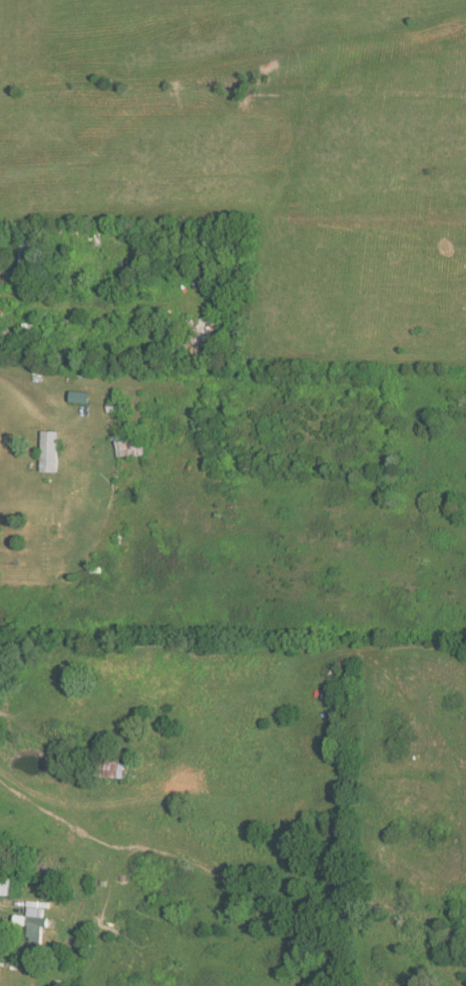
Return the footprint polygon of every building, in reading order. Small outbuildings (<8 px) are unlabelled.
[(72,402),(93,403),(93,392),(73,391),(72,402)] [(108,412),(125,412),(125,400),(108,401),(108,412)] [(42,472),(58,472),(60,431),(43,431),(42,472)] [(144,456),(144,434),(116,434),(116,456),(144,456)] [(125,757),(108,757),(108,778),(125,778),(125,757)] [(0,877),(0,895),(16,896),(16,878),(0,877)]
